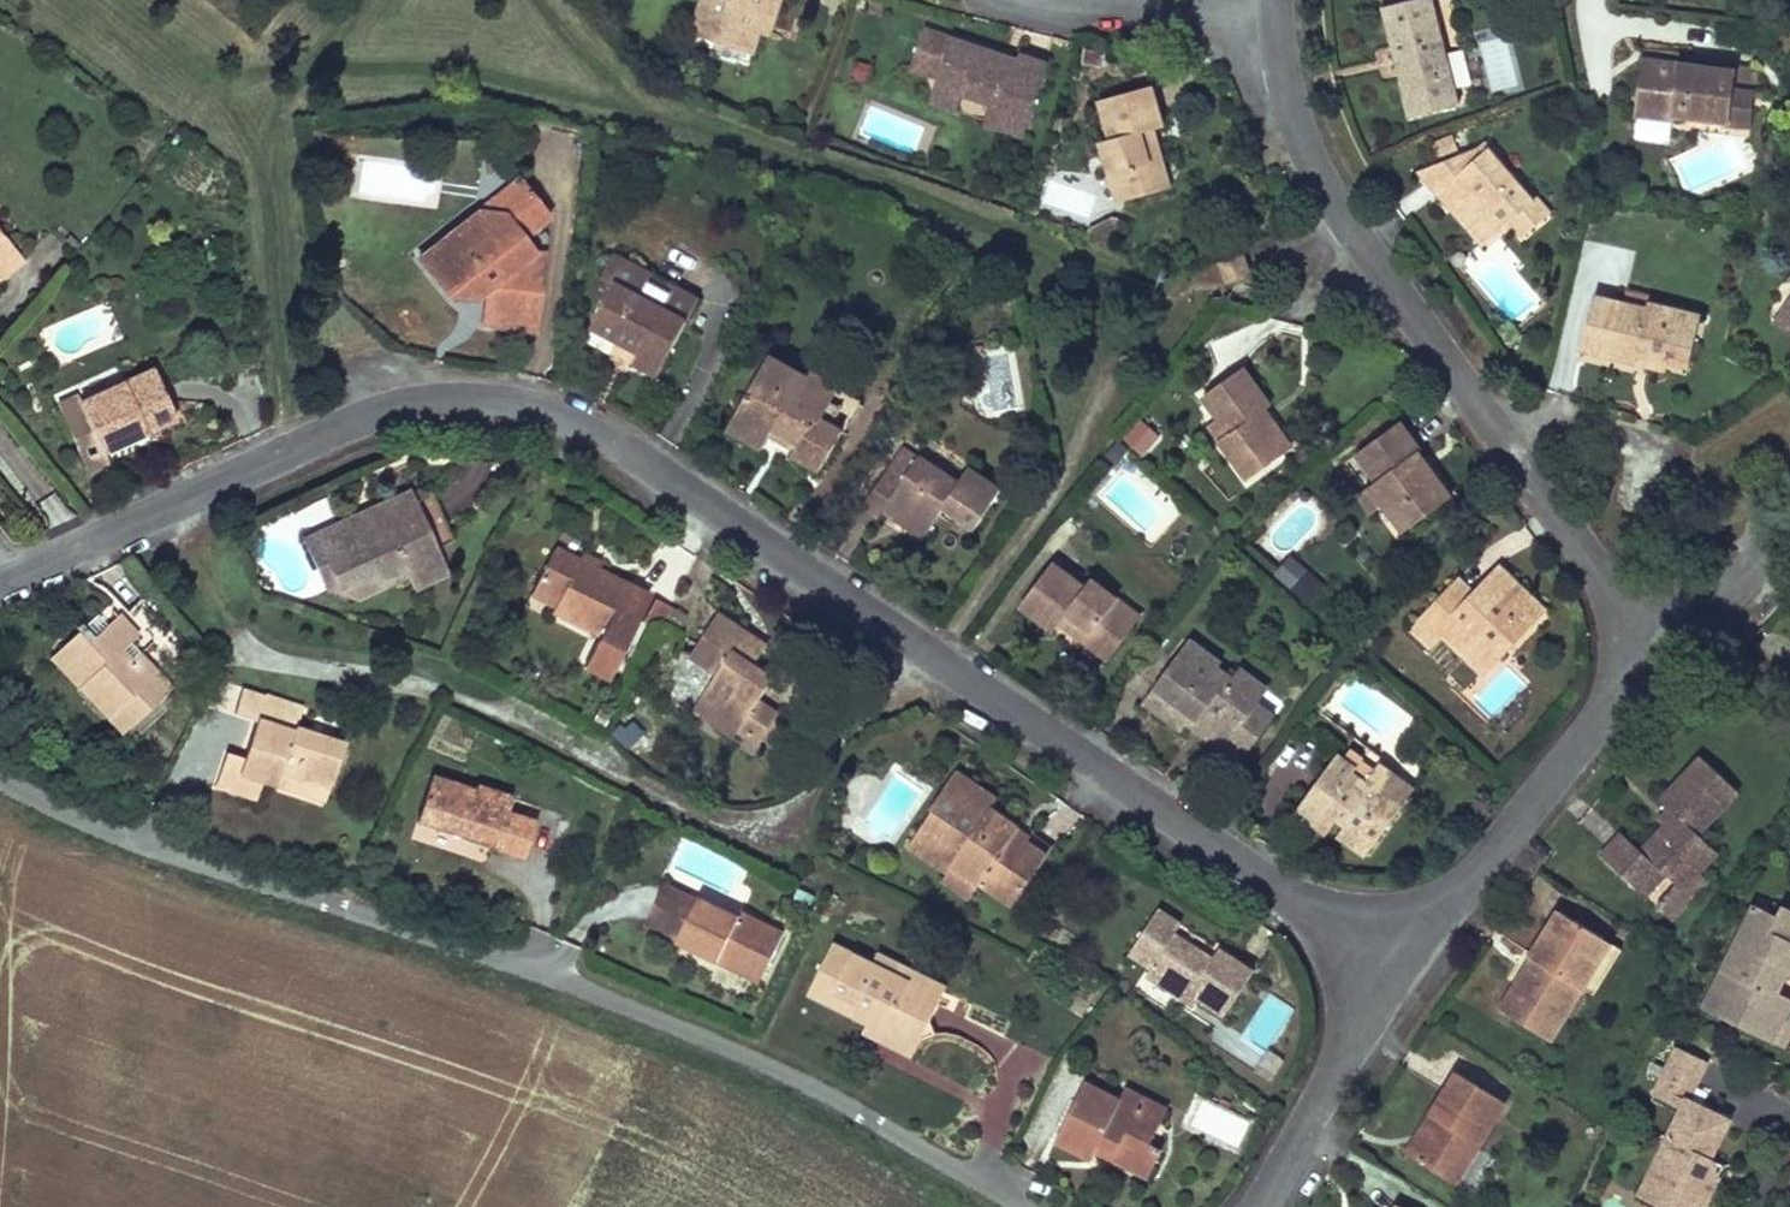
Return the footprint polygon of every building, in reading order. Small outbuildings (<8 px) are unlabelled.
[(698,12),(712,16),(704,40),(751,55),(759,32),(764,17),(773,20),(780,0),(703,0),(698,12)] [(1386,7),(1401,65),(1415,116),(1464,104),(1436,0),(1417,0),(1386,7)] [(712,16),(698,12),(691,36),(704,40),(712,16)] [(773,20),(764,17),(759,32),(768,35),(773,20)] [(984,47),(924,27),(915,52),(944,61),(939,77),(937,83),(964,93),(991,102),(987,113),(1008,119),(1004,129),(1025,135),(1049,61),(1020,51),(1018,58),(1015,69),(1002,64),(997,51),(984,47)] [(1485,46),(1487,67),(1506,66),(1504,44),(1485,46)] [(1018,58),(997,51),(1002,64),(1015,69),(1018,58)] [(944,61),(915,52),(910,68),(939,77),(944,61)] [(1738,70),(1642,59),(1638,82),(1633,115),(1675,121),(1677,116),(1731,124),(1735,90),(1738,70)] [(964,93),(937,83),(931,101),(958,110),(964,93)] [(1150,86),(1099,102),(1110,139),(1099,142),(1110,173),(1122,169),(1131,199),(1169,186),(1156,142),(1144,145),(1140,133),(1152,129),(1162,126),(1150,86)] [(1735,90),(1731,124),(1751,127),(1756,92),(1735,90)] [(1008,119),(987,113),(984,122),(1004,129),(1008,119)] [(1152,129),(1140,133),(1144,145),(1156,142),(1152,129)] [(1536,203),(1491,148),(1484,155),(1480,148),(1420,171),(1446,201),(1454,194),(1465,208),(1456,214),(1469,229),(1477,222),(1492,240),(1536,203)] [(521,173),(511,160),(468,192),(492,195),(521,173)] [(1122,169),(1110,173),(1120,202),(1131,199),(1122,169)] [(551,213),(521,173),(492,195),(468,192),(463,196),(461,216),(440,213),(436,234),(416,250),(437,278),(461,281),(463,272),(474,273),(478,278),(473,281),(473,288),(476,292),(474,294),(470,322),(490,324),(500,326),(507,321),(513,327),(537,330),(546,251),(534,250),(523,235),(551,213)] [(1465,208),(1454,194),(1446,201),(1456,214),(1465,208)] [(1477,222),(1469,229),(1483,247),(1492,240),(1477,222)] [(8,274),(23,261),(0,233),(0,280),(8,274)] [(633,359),(656,372),(685,316),(636,290),(647,269),(612,250),(591,289),(603,295),(589,323),(617,338),(611,348),(614,357),(624,362),(633,359)] [(1252,275),(1244,254),(1221,262),(1228,283),(1252,275)] [(636,290),(685,316),(696,295),(647,269),(636,290)] [(1646,312),(1595,297),(1581,349),(1635,364),(1639,349),(1647,351),(1645,357),(1668,363),(1670,354),(1691,359),(1702,318),(1648,305),(1646,312)] [(1783,317),(1777,327),(1789,336),(1789,322),(1783,317)] [(1647,351),(1639,349),(1635,364),(1666,373),(1668,363),(1645,357),(1647,351)] [(784,370),(788,363),(769,353),(765,360),(784,370)] [(1690,362),(1670,354),(1668,363),(1688,369),(1690,362)] [(784,370),(765,360),(754,379),(740,404),(749,409),(737,430),(750,438),(762,445),(774,425),(801,439),(794,451),(821,466),(842,426),(832,420),(841,403),(807,383),(811,375),(788,363),(784,370)] [(151,367),(77,401),(99,450),(119,440),(132,434),(133,425),(149,417),(153,425),(173,415),(151,367)] [(860,395),(815,370),(811,375),(807,383),(841,403),(832,420),(842,426),(860,395)] [(1256,400),(1236,374),(1197,404),(1214,426),(1226,441),(1217,448),(1245,485),(1281,458),(1253,420),(1260,416),(1265,412),(1256,400)] [(85,470),(104,461),(99,450),(77,401),(74,394),(55,402),(85,470)] [(749,409),(740,404),(728,425),(737,430),(749,409)] [(1288,453),(1260,416),(1253,420),(1281,458),(1288,453)] [(1123,439),(1144,456),(1161,435),(1140,418),(1123,439)] [(1421,450),(1401,422),(1357,454),(1377,481),(1370,486),(1385,506),(1404,532),(1451,498),(1425,461),(1419,452),(1421,450)] [(1226,441),(1214,426),(1205,433),(1217,448),(1226,441)] [(1125,458),(1111,447),(1104,456),(1118,467),(1125,458)] [(1002,489),(969,466),(958,482),(919,456),(904,479),(887,468),(860,508),(878,520),(882,514),(889,503),(929,530),(945,507),(958,516),(976,528),(1002,489)] [(1385,506),(1370,486),(1357,497),(1369,517),(1385,506)] [(434,546),(451,539),(421,496),(419,491),(410,495),(414,503),(361,527),(356,515),(300,540),(311,567),(322,560),(334,587),(369,571),(373,579),(401,566),(405,576),(410,588),(445,573),(434,546)] [(408,491),(356,515),(361,527),(414,503),(410,495),(408,491)] [(929,530),(889,503),(882,514),(923,539),(929,530)] [(976,528),(958,516),(953,523),(971,536),(976,528)] [(632,623),(647,592),(597,568),(596,571),(577,561),(578,558),(554,546),(535,583),(560,594),(556,603),(574,612),(572,620),(601,635),(586,665),(611,678),(637,625),(632,623)] [(601,560),(582,550),(578,558),(577,561),(596,571),(597,568),(601,560)] [(1273,574),(1310,608),(1328,589),(1291,554),(1273,574)] [(405,576),(401,566),(373,579),(369,571),(334,587),(322,560),(311,567),(322,592),(349,601),(405,576)] [(1083,587),(1050,562),(1018,605),(1040,622),(1051,630),(1064,612),(1075,621),(1068,631),(1106,659),(1133,624),(1109,606),(1117,598),(1089,577),(1083,587)] [(1525,586),(1500,562),(1474,588),(1460,574),(1409,627),(1431,648),(1444,634),(1467,656),(1476,646),(1493,663),(1531,623),(1524,618),(1540,600),(1525,586)] [(560,594),(535,583),(531,591),(556,603),(560,594)] [(660,630),(672,605),(656,597),(644,621),(660,630)] [(1140,615),(1117,598),(1109,606),(1133,624),(1140,615)] [(1547,606),(1540,600),(1524,618),(1531,623),(1547,606)] [(574,612),(556,603),(552,610),(572,620),(574,612)] [(738,626),(720,613),(691,656),(719,674),(702,700),(742,727),(760,701),(775,678),(756,665),(740,654),(752,635),(738,626)] [(134,633),(115,614),(92,637),(80,626),(56,650),(85,678),(77,685),(109,716),(115,709),(132,724),(170,686),(137,653),(130,660),(118,648),(126,641),(134,633)] [(769,647),(752,635),(740,654),(756,665),(769,647)] [(137,653),(126,641),(118,648),(130,660),(137,653)] [(1221,664),(1192,642),(1146,703),(1181,730),(1191,715),(1210,729),(1208,732),(1226,746),(1240,728),(1256,740),(1275,715),(1277,717),(1285,706),(1243,673),(1236,682),(1218,669),(1221,664)] [(1493,663),(1476,646),(1467,656),(1484,672),(1493,663)] [(85,678),(56,650),(48,657),(77,685),(85,678)] [(1499,660),(1478,681),(1459,663),(1445,677),(1493,722),(1527,687),(1499,660)] [(234,709),(256,716),(242,757),(238,771),(262,779),(275,783),(277,774),(329,790),(346,740),(299,726),(306,702),(264,688),(263,693),(241,686),(234,709)] [(742,727),(702,700),(695,710),(735,738),(742,727)] [(779,714),(760,701),(742,727),(762,739),(779,714)] [(132,724),(115,709),(109,716),(125,731),(132,724)] [(631,716),(614,729),(627,746),(644,732),(631,716)] [(1238,768),(1258,741),(1256,740),(1240,728),(1226,746),(1220,754),(1238,768)] [(242,757),(225,751),(214,786),(239,794),(255,799),(262,779),(238,771),(242,757)] [(1740,789),(1702,754),(1681,776),(1663,795),(1671,803),(1680,811),(1667,824),(1643,849),(1623,831),(1601,854),(1643,895),(1665,873),(1676,884),(1681,888),(1701,869),(1719,850),(1699,831),(1740,789)] [(1356,771),(1339,757),(1296,813),(1316,828),(1328,812),(1339,820),(1348,827),(1342,835),(1369,855),(1402,812),(1383,798),(1392,787),(1375,772),(1366,783),(1354,774),(1356,771)] [(1417,792),(1381,764),(1375,772),(1392,787),(1383,798),(1402,812),(1417,792)] [(977,787),(954,772),(944,787),(986,814),(990,808),(996,800),(977,787)] [(329,790),(277,774),(275,783),(326,799),(329,790)] [(476,791),(432,777),(418,821),(485,844),(526,858),(537,821),(507,810),(512,796),(479,784),(476,791)] [(986,814),(944,787),(929,809),(951,824),(942,837),(923,825),(910,847),(949,873),(954,866),(981,884),(990,870),(1023,892),(1053,850),(1032,836),(1027,843),(1013,834),(1018,827),(990,808),(986,814)] [(1680,811),(1671,803),(1659,817),(1667,824),(1680,811)] [(1339,820),(1328,812),(1316,828),(1327,836),(1339,820)] [(981,884),(954,866),(949,873),(944,880),(972,898),(981,884)] [(1710,878),(1701,869),(1681,888),(1676,884),(1655,906),(1669,920),(1710,878)] [(1023,892),(990,870),(981,884),(1014,906),(1023,892)] [(663,883),(643,924),(676,939),(695,898),(663,883)] [(738,917),(697,896),(695,898),(676,939),(675,940),(702,952),(719,960),(722,952),(765,973),(784,933),(741,912),(738,917)] [(1776,920),(1781,909),(1758,898),(1753,909),(1776,920)] [(1184,923),(1161,909),(1131,952),(1153,966),(1201,997),(1227,1013),(1255,970),(1221,947),(1215,956),(1197,944),(1178,932),(1184,923)] [(1781,909),(1776,920),(1753,909),(1705,1008),(1774,1042),(1786,1015),(1789,1008),(1789,1004),(1775,997),(1765,992),(1771,980),(1781,983),(1786,973),(1789,975),(1789,913),(1781,909)] [(1603,938),(1559,910),(1546,931),(1528,958),(1532,960),(1539,964),(1529,979),(1522,976),(1500,1011),(1549,1043),(1583,989),(1596,967),(1588,962),(1603,938)] [(1622,950),(1603,938),(1588,962),(1596,967),(1583,989),(1594,995),(1622,950)] [(872,961),(834,941),(807,993),(867,1022),(907,1041),(919,1018),(917,1012),(927,989),(894,973),(900,962),(878,952),(872,961)] [(765,973),(722,952),(719,960),(761,981),(765,973)] [(1529,979),(1539,964),(1532,960),(1522,976),(1529,979)] [(947,985),(900,962),(894,973),(927,989),(917,1012),(919,1018),(907,1041),(867,1022),(861,1032),(890,1045),(911,1055),(947,985)] [(1201,997),(1153,966),(1146,976),(1194,1007),(1201,997)] [(1765,992),(1775,997),(1781,983),(1771,980),(1765,992)] [(1774,1042),(1785,1047),(1789,1036),(1789,1017),(1786,1015),(1774,1042)] [(1697,1081),(1706,1061),(1677,1047),(1667,1068),(1654,1096),(1681,1109),(1651,1172),(1661,1177),(1667,1191),(1660,1206),(1705,1206),(1712,1191),(1704,1173),(1711,1159),(1729,1122),(1687,1102),(1697,1081)] [(1506,1104),(1456,1073),(1444,1094),(1428,1119),(1438,1126),(1416,1162),(1455,1186),(1506,1104)] [(1120,1101),(1085,1082),(1055,1141),(1079,1154),(1090,1160),(1094,1152),(1103,1135),(1118,1143),(1109,1159),(1128,1169),(1142,1140),(1149,1144),(1165,1111),(1141,1099),(1136,1109),(1120,1101)] [(1141,1099),(1126,1090),(1120,1101),(1136,1109),(1141,1099)] [(1229,1105),(1220,1100),(1216,1107),(1225,1112),(1229,1105)] [(1438,1126),(1428,1119),(1405,1155),(1416,1162),(1438,1126)] [(1118,1143),(1103,1135),(1094,1152),(1109,1159),(1118,1143)] [(1149,1144),(1142,1140),(1128,1169),(1146,1178),(1161,1150),(1149,1144)] [(1724,1166),(1711,1159),(1704,1173),(1712,1191),(1720,1176),(1724,1166)] [(1651,1172),(1639,1196),(1660,1206),(1667,1191),(1661,1177),(1651,1172)]
